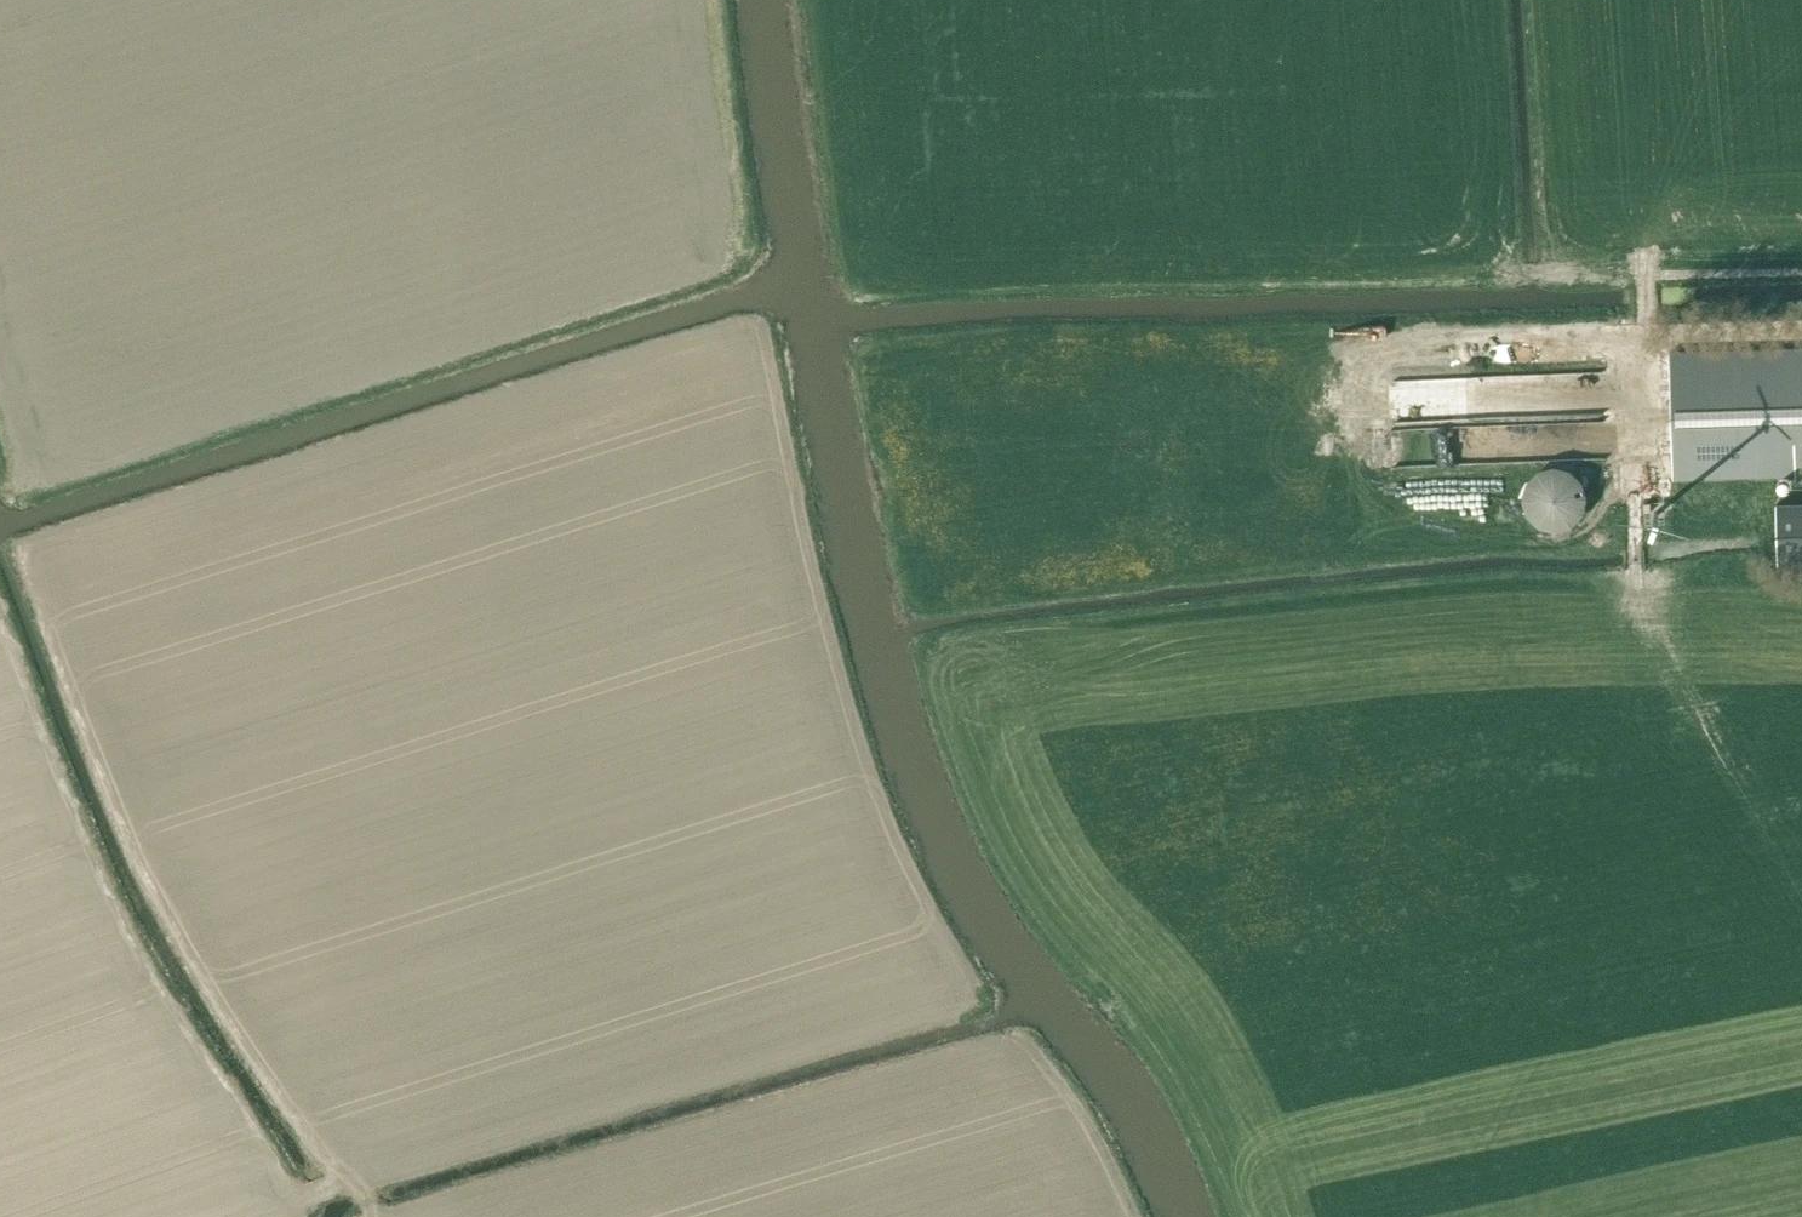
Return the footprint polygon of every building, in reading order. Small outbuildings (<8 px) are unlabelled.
[(1670,352),(1673,479),(1795,475),(1795,480),(1801,480),(1801,348),(1670,352)] [(1526,514),(1540,527),(1555,530),(1571,526),(1582,514),(1586,497),(1581,481),(1568,470),(1553,466),(1537,471),(1525,483),(1521,499),(1526,514)] [(1776,502),(1776,560),(1801,560),(1801,502),(1776,502)]
